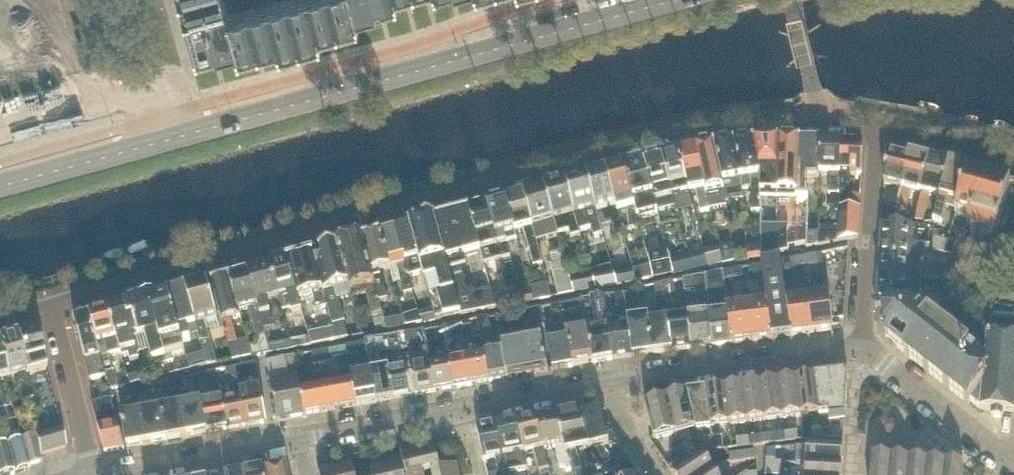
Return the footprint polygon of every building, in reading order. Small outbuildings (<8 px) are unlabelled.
[(187,13),(228,3),(227,0),(183,0),(187,13)] [(301,37),(290,0),(276,0),(231,12),(239,47),(259,41),(261,49),(263,48),(301,37)] [(353,0),(290,0),(301,37),(339,27),(340,27),(342,27),(340,20),(357,15),(353,0)] [(357,15),(378,9),(378,10),(380,9),(378,2),(383,0),(353,0),(357,15)] [(239,47),(231,12),(228,3),(187,13),(197,51),(217,45),(219,53),(221,52),(239,47)] [(760,212),(758,195),(755,142),(734,145),(740,189),(749,188),(750,212),(760,212)] [(758,195),(779,194),(781,142),(755,142),(758,195)] [(799,142),(781,142),(779,194),(800,194),(802,142),(799,142)] [(821,175),(822,143),(802,142),(800,194),(800,201),(809,201),(809,190),(821,190),(821,175)] [(841,213),(841,208),(843,143),(822,143),(821,175),(831,175),(830,195),(832,195),(832,208),(836,208),(836,212),(841,213)] [(863,176),(864,144),(843,143),(841,208),(861,209),(862,196),(850,196),(852,176),(863,176)] [(743,212),(740,189),(734,145),(714,147),(722,193),(724,202),(732,201),(733,209),(738,209),(739,213),(743,212)] [(724,202),(722,193),(714,147),(696,150),(706,197),(713,195),(720,227),(729,225),(724,202)] [(903,189),(911,154),(892,149),(887,151),(885,184),(903,189)] [(708,210),(706,197),(696,150),(679,154),(688,191),(696,189),(701,212),(708,210)] [(688,191),(679,154),(662,158),(677,216),(681,215),(680,211),(685,210),(681,196),(689,194),(688,191)] [(922,194),(931,158),(911,154),(903,189),(897,211),(897,212),(898,212),(896,221),(909,222),(910,215),(906,214),(912,191),(922,194)] [(677,216),(662,158),(644,162),(658,213),(666,211),(668,219),(677,217),(677,216)] [(941,199),(950,163),(931,158),(922,194),(915,223),(924,223),(926,214),(931,196),(941,199)] [(658,213),(644,162),(625,167),(641,227),(656,223),(661,244),(666,242),(658,213)] [(958,212),(969,173),(970,168),(950,163),(941,199),(934,223),(944,226),(948,210),(958,212)] [(641,227),(625,167),(607,172),(621,224),(623,231),(641,227)] [(623,231),(621,224),(607,172),(588,177),(602,227),(612,224),(616,238),(625,236),(623,231)] [(996,237),(1011,185),(969,173),(958,212),(957,217),(967,220),(970,230),(996,237)] [(588,177),(566,183),(575,216),(582,240),(594,237),(596,247),(606,244),(604,235),(602,227),(588,177)] [(582,240),(575,216),(566,183),(545,189),(557,231),(558,236),(569,233),(572,243),(582,240)] [(558,236),(557,231),(545,189),(524,195),(535,235),(537,242),(558,236)] [(537,242),(535,235),(524,195),(507,200),(515,229),(516,233),(524,231),(534,267),(543,264),(537,242)] [(516,233),(515,229),(507,200),(487,206),(502,259),(511,256),(508,245),(519,242),(516,233)] [(504,265),(502,259),(487,206),(470,210),(480,243),(482,252),(485,264),(494,262),(494,264),(498,263),(499,267),(504,265)] [(841,208),(841,213),(840,242),(859,238),(861,209),(841,208)] [(482,252),(480,243),(470,210),(453,215),(464,257),(482,252)] [(897,212),(897,211),(884,210),(883,220),(896,221),(898,212),(897,212)] [(461,316),(479,313),(474,294),(464,257),(453,215),(435,220),(461,316)] [(435,220),(423,223),(422,224),(411,227),(420,258),(424,272),(434,308),(437,321),(461,316),(435,220)] [(926,233),(927,227),(920,227),(883,224),(882,242),(913,244),(919,244),(920,233),(926,233)] [(831,238),(831,225),(821,225),(821,238),(831,238)] [(409,276),(417,274),(424,272),(420,258),(411,227),(396,231),(409,276)] [(760,228),(761,246),(762,258),(778,255),(779,228),(760,228)] [(788,229),(779,228),(778,255),(790,252),(788,244),(788,229)] [(413,292),(409,276),(396,231),(382,235),(390,266),(397,264),(405,294),(413,292)] [(808,248),(820,246),(820,232),(808,232),(808,248)] [(391,269),(390,266),(382,235),(363,241),(380,302),(388,299),(381,272),(391,269)] [(947,254),(950,243),(951,241),(935,238),(935,251),(947,254)] [(385,320),(380,302),(363,241),(339,247),(351,292),(353,299),(367,296),(377,333),(388,331),(385,320)] [(931,245),(919,244),(913,244),(882,242),(881,259),(912,261),(925,262),(926,250),(930,250),(931,245)] [(947,254),(947,256),(953,257),(957,244),(950,243),(947,254)] [(748,252),(749,261),(762,258),(761,246),(747,247),(748,252)] [(338,295),(351,292),(339,247),(314,254),(330,313),(333,326),(346,323),(338,295)] [(706,250),(710,268),(724,265),(720,247),(706,250)] [(725,265),(733,264),(730,248),(721,250),(725,265)] [(692,272),(710,268),(706,250),(687,255),(692,272)] [(563,252),(551,255),(553,266),(552,266),(560,297),(575,294),(571,281),(563,252)] [(736,263),(749,261),(748,252),(734,254),(736,263)] [(319,316),(330,313),(314,254),(289,261),(299,298),(313,294),(319,316)] [(819,263),(818,257),(818,254),(803,257),(804,266),(819,263)] [(674,275),(692,272),(687,255),(670,260),(674,275)] [(784,270),(804,266),(803,257),(783,261),(784,270)] [(674,275),(670,260),(670,258),(651,262),(652,266),(655,279),(674,275)] [(911,273),(912,261),(881,259),(879,276),(916,278),(917,274),(911,273)] [(304,317),(299,298),(289,261),(271,266),(283,312),(293,309),(295,319),(304,317)] [(788,302),(784,270),(783,261),(763,265),(765,275),(765,276),(767,295),(772,339),(792,337),(788,302)] [(763,265),(750,268),(751,278),(765,276),(765,275),(763,265)] [(271,315),(283,312),(271,266),(249,272),(265,331),(275,328),(271,315)] [(637,282),(655,279),(652,266),(633,270),(637,282)] [(725,283),(745,279),(744,269),(724,273),(725,283)] [(939,269),(938,278),(939,278),(946,280),(947,279),(948,269),(939,269)] [(619,285),(637,282),(633,270),(615,274),(619,285)] [(269,345),(265,331),(249,272),(231,277),(240,311),(249,309),(259,344),(249,346),(253,357),(271,353),(269,345)] [(712,347),(733,344),(728,308),(725,283),(724,273),(715,275),(706,277),(709,288),(708,288),(712,319),(708,320),(712,347)] [(575,294),(596,290),(592,276),(571,281),(575,294)] [(922,296),(923,279),(916,278),(879,276),(878,293),(909,295),(922,296)] [(241,317),(240,311),(231,277),(223,280),(222,280),(212,283),(234,361),(253,357),(249,346),(248,340),(238,342),(232,320),(241,317)] [(708,288),(709,288),(706,277),(685,281),(686,292),(699,290),(701,304),(699,304),(700,316),(690,317),(694,349),(712,347),(708,320),(712,319),(708,288)] [(939,278),(938,289),(945,290),(946,287),(946,280),(939,278)] [(690,317),(679,318),(675,283),(665,284),(674,352),(694,349),(690,317)] [(208,330),(220,327),(208,284),(187,290),(199,332),(208,366),(218,364),(208,330)] [(536,302),(551,299),(548,284),(533,287),(536,302)] [(654,354),(674,352),(665,284),(655,286),(660,321),(650,322),(654,354)] [(955,290),(946,287),(945,290),(943,305),(942,312),(914,310),(889,309),(884,316),(884,317),(885,321),(885,322),(886,331),(891,334),(887,340),(907,356),(969,405),(972,401),(982,409),(982,410),(993,411),(993,418),(1004,419),(1005,412),(1013,413),(1013,311),(982,303),(978,341),(978,357),(945,332),(954,321),(951,319),(955,290)] [(489,290),(474,294),(479,313),(497,309),(495,298),(492,289),(489,290)] [(190,335),(199,332),(187,290),(170,294),(185,352),(191,370),(199,368),(190,335)] [(829,296),(815,298),(814,292),(807,293),(812,334),(833,331),(829,296)] [(515,306),(535,302),(533,293),(513,297),(515,306)] [(614,360),(634,357),(628,311),(628,307),(625,293),(616,294),(618,308),(620,326),(609,327),(614,360)] [(792,337),(812,334),(807,293),(799,294),(800,300),(788,302),(792,337)] [(942,312),(943,305),(931,304),(932,303),(921,302),(922,296),(909,295),(878,293),(877,309),(879,309),(879,308),(889,309),(914,310),(942,312)] [(166,357),(185,352),(170,294),(150,300),(166,357)] [(497,309),(514,306),(512,294),(495,298),(497,309)] [(753,342),(772,339),(767,295),(747,297),(748,306),(753,342)] [(614,360),(609,327),(604,296),(582,301),(594,363),(614,360)] [(166,357),(150,300),(138,303),(126,306),(130,319),(133,318),(138,334),(134,335),(135,338),(146,335),(155,367),(168,364),(166,357)] [(574,367),(594,363),(582,301),(562,305),(574,367)] [(554,370),(574,367),(562,305),(552,307),(558,341),(549,343),(554,370)] [(130,319),(126,306),(111,311),(122,353),(123,357),(131,355),(133,360),(140,358),(135,338),(134,335),(138,334),(133,318),(130,319)] [(733,344),(753,342),(748,306),(728,308),(733,344)] [(419,312),(422,324),(437,321),(434,308),(419,312)] [(544,344),(549,343),(542,309),(522,313),(528,343),(502,347),(508,379),(549,371),(544,344)] [(639,319),(637,310),(628,311),(634,357),(654,354),(650,322),(650,317),(639,319)] [(112,390),(119,388),(115,372),(116,372),(112,356),(122,353),(111,311),(91,316),(108,377),(112,390)] [(407,327),(422,324),(419,312),(404,316),(407,327)] [(92,381),(108,377),(91,316),(76,320),(92,381)] [(388,331),(407,327),(404,316),(394,319),(394,318),(385,320),(388,331)] [(501,338),(493,339),(490,319),(478,321),(485,352),(490,382),(508,379),(502,347),(501,338)] [(485,352),(477,353),(471,322),(462,324),(468,358),(472,385),(490,382),(485,352)] [(454,334),(457,333),(456,326),(444,329),(450,362),(455,389),(472,385),(468,358),(459,360),(454,334)] [(310,337),(312,346),(338,341),(334,328),(309,334),(310,337)] [(435,343),(433,330),(425,331),(436,392),(455,389),(450,362),(441,363),(437,343),(435,343)] [(27,375),(48,370),(37,331),(16,336),(17,337),(16,337),(20,353),(27,375)] [(436,392),(425,331),(406,335),(408,342),(419,340),(424,366),(412,369),(417,396),(436,392)] [(406,335),(393,338),(395,350),(409,348),(408,342),(406,335)] [(20,353),(16,337),(0,341),(0,350),(11,388),(20,386),(24,401),(33,399),(27,375),(20,353)] [(294,349),(312,346),(310,337),(291,340),(294,349)] [(410,356),(396,359),(395,350),(393,338),(385,339),(387,351),(396,399),(413,396),(408,365),(411,364),(410,356)] [(396,399),(387,351),(385,339),(367,343),(369,355),(371,369),(378,403),(396,399)] [(271,353),(294,349),(291,340),(269,345),(271,353)] [(349,359),(369,355),(367,343),(347,347),(349,359)] [(11,388),(0,350),(0,379),(4,378),(7,389),(11,388)] [(321,352),(323,364),(332,363),(330,350),(321,352)] [(315,366),(323,364),(321,352),(313,353),(315,366)] [(279,421),(306,416),(301,392),(299,381),(295,357),(268,362),(279,421)] [(267,423),(268,423),(257,364),(236,369),(247,427),(267,423)] [(228,430),(247,427),(236,369),(227,370),(232,398),(222,400),(228,430)] [(358,406),(378,403),(371,369),(351,372),(352,375),(358,406)] [(228,430),(222,400),(217,372),(209,374),(211,385),(210,385),(213,402),(203,404),(208,434),(228,430)] [(144,373),(129,378),(132,385),(146,381),(144,373)] [(845,443),(849,377),(846,374),(816,378),(820,414),(821,417),(830,416),(832,432),(823,434),(824,442),(845,443)] [(332,411),(358,406),(352,375),(326,379),(332,411)] [(332,411),(326,379),(325,376),(299,381),(301,392),(306,416),(332,411)] [(802,416),(820,414),(816,378),(797,380),(802,416)] [(179,380),(181,392),(188,391),(185,379),(179,380)] [(172,394),(181,392),(179,380),(170,382),(172,394)] [(784,419),(802,416),(797,380),(779,382),(784,419)] [(766,421),(784,419),(779,382),(761,385),(766,421)] [(748,423),(766,421),(761,385),(744,387),(748,423)] [(140,389),(142,400),(148,399),(146,387),(140,389)] [(730,425),(748,423),(744,387),(726,389),(730,425)] [(133,402),(142,400),(140,389),(130,390),(133,402)] [(721,426),(730,425),(726,389),(707,391),(715,452),(724,450),(721,426)] [(706,453),(715,452),(707,391),(688,394),(698,428),(698,432),(712,430),(713,439),(704,440),(706,453)] [(676,434),(698,428),(688,394),(667,399),(676,434)] [(655,439),(676,434),(667,399),(646,404),(655,439)] [(106,453),(126,449),(112,400),(94,405),(98,422),(99,427),(106,453)] [(150,445),(144,412),(142,400),(133,402),(131,402),(134,414),(123,416),(129,449),(150,445)] [(208,434),(203,404),(203,402),(183,405),(189,437),(208,434)] [(171,441),(189,437),(183,405),(165,409),(171,441)] [(150,445),(171,441),(165,409),(144,412),(150,445)] [(601,411),(591,414),(590,409),(579,411),(592,449),(609,445),(611,449),(620,447),(614,433),(608,435),(601,411)] [(592,449),(579,411),(557,415),(573,470),(575,474),(585,474),(578,453),(592,449)] [(569,471),(573,470),(557,415),(537,419),(545,450),(557,447),(563,466),(567,465),(569,471)] [(550,466),(545,450),(537,419),(517,422),(525,453),(536,451),(541,468),(550,466)] [(525,453),(517,422),(497,426),(509,474),(530,470),(525,453)] [(509,474),(497,426),(478,429),(485,460),(495,458),(500,474),(509,474)] [(824,442),(823,434),(822,428),(814,429),(815,441),(824,442)] [(41,454),(67,447),(63,429),(37,436),(41,454)] [(786,434),(787,443),(800,441),(799,432),(786,434)] [(775,444),(787,443),(786,434),(774,435),(775,444)] [(42,462),(40,455),(35,435),(22,439),(30,470),(31,470),(30,466),(42,462)] [(750,438),(751,447),(764,445),(763,437),(750,438)] [(739,449),(751,447),(750,438),(738,440),(739,449)] [(15,474),(30,470),(22,439),(6,443),(15,474)] [(15,474),(6,443),(0,445),(0,474),(12,474),(15,474)] [(441,469),(436,445),(436,444),(402,452),(404,460),(405,460),(408,474),(426,474),(425,474),(432,472),(442,470),(441,469)] [(844,467),(845,448),(809,446),(807,465),(844,467)] [(684,462),(692,460),(689,447),(680,450),(684,462)] [(768,462),(783,463),(777,462),(778,449),(769,450),(768,462)] [(675,464),(684,462),(680,450),(672,452),(675,464)] [(743,454),(744,462),(757,461),(756,452),(743,454)] [(732,464),(744,462),(743,454),(731,455),(732,464)] [(716,472),(705,456),(676,474),(711,474),(716,472)] [(893,458),(874,457),(872,474),(891,474),(893,458)] [(911,460),(893,458),(891,474),(909,474),(911,460)] [(405,460),(404,460),(371,467),(373,474),(408,474),(405,460)] [(929,462),(911,460),(909,474),(927,474),(929,462)] [(618,469),(614,461),(603,468),(607,474),(608,474),(618,469)] [(783,470),(783,463),(768,462),(768,469),(783,470)] [(947,464),(929,462),(927,474),(945,474),(947,464)] [(354,463),(320,471),(321,474),(357,474),(354,463)] [(288,464),(266,468),(268,474),(290,474),(288,464)] [(639,474),(632,464),(617,474),(637,474),(639,474)] [(965,466),(947,464),(945,474),(964,474),(965,466)] [(459,472),(458,465),(441,469),(442,470),(432,472),(433,474),(460,474),(459,472)] [(844,467),(807,465),(807,474),(843,474),(844,467)]
